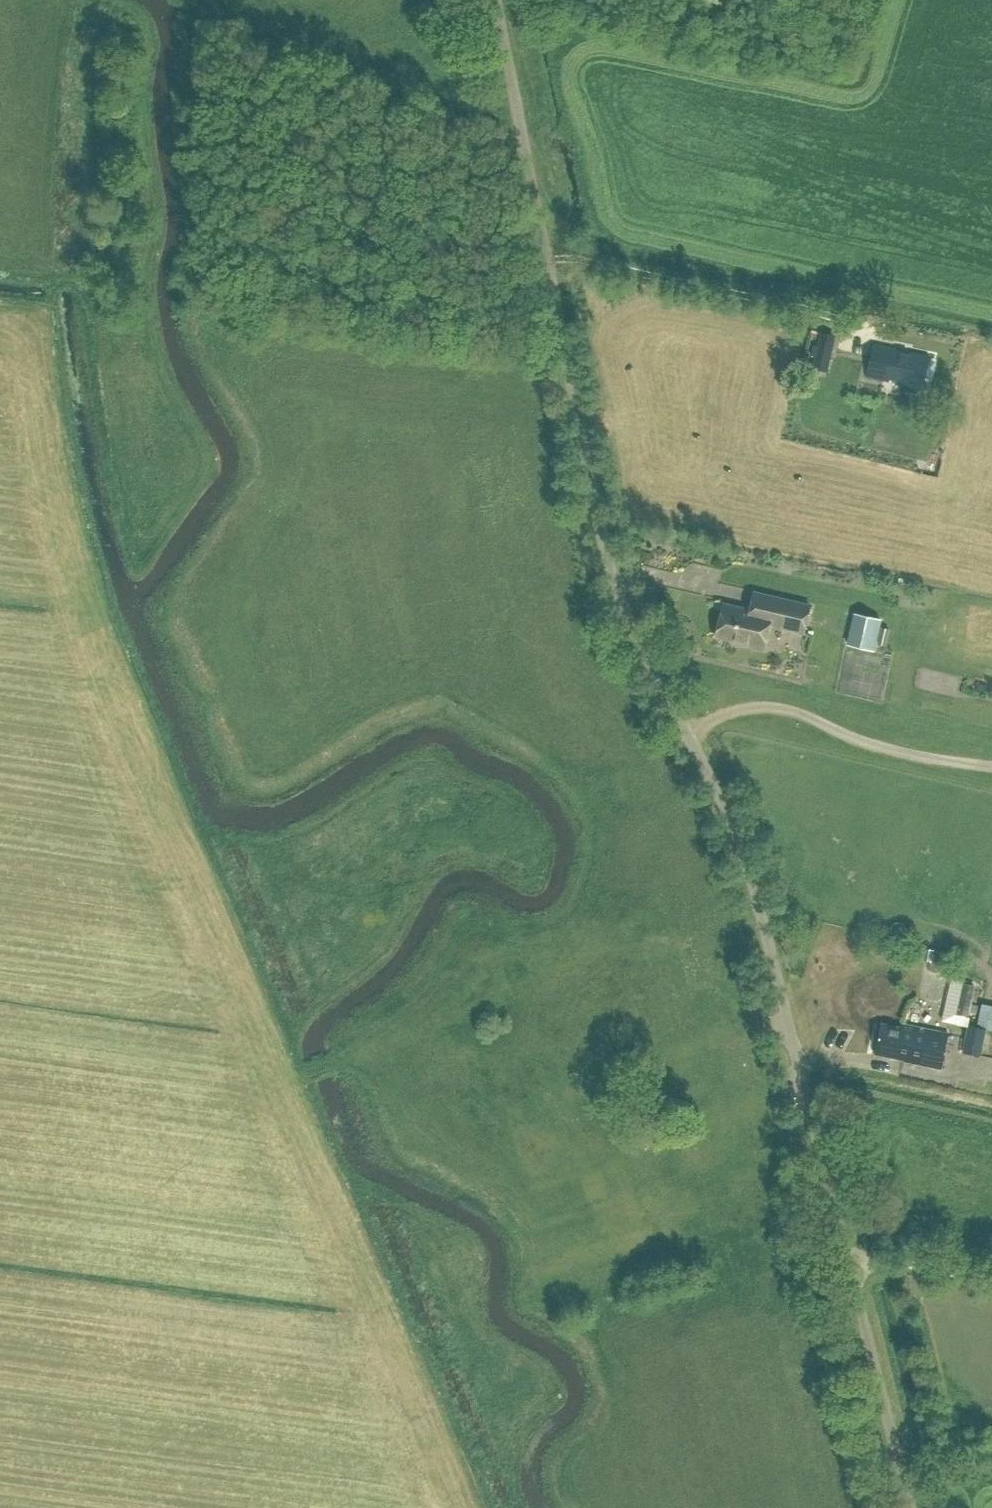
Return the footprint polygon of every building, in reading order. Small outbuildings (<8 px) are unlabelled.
[(827,371),(836,335),(821,332),(818,346),(815,346),(812,356),(815,357),(813,368),(827,371)] [(873,345),(866,376),(923,388),(930,357),(873,345)] [(751,610),(724,604),(716,637),(732,641),(732,643),(764,650),(770,625),(803,633),(810,605),(755,592),(751,610)] [(881,618),(854,613),(848,645),(874,650),(876,642),(879,626),(881,618)] [(889,628),(879,626),(876,642),(886,645),(889,628)] [(839,932),(833,944),(845,950),(852,938),(839,932)] [(991,1030),(991,1003),(982,1001),(977,1026),(991,1030)] [(875,1054),(904,1060),(904,1061),(941,1069),(948,1033),(901,1023),(900,1027),(882,1023),(875,1054)] [(986,1029),(969,1026),(963,1052),(980,1055),(986,1029)]
